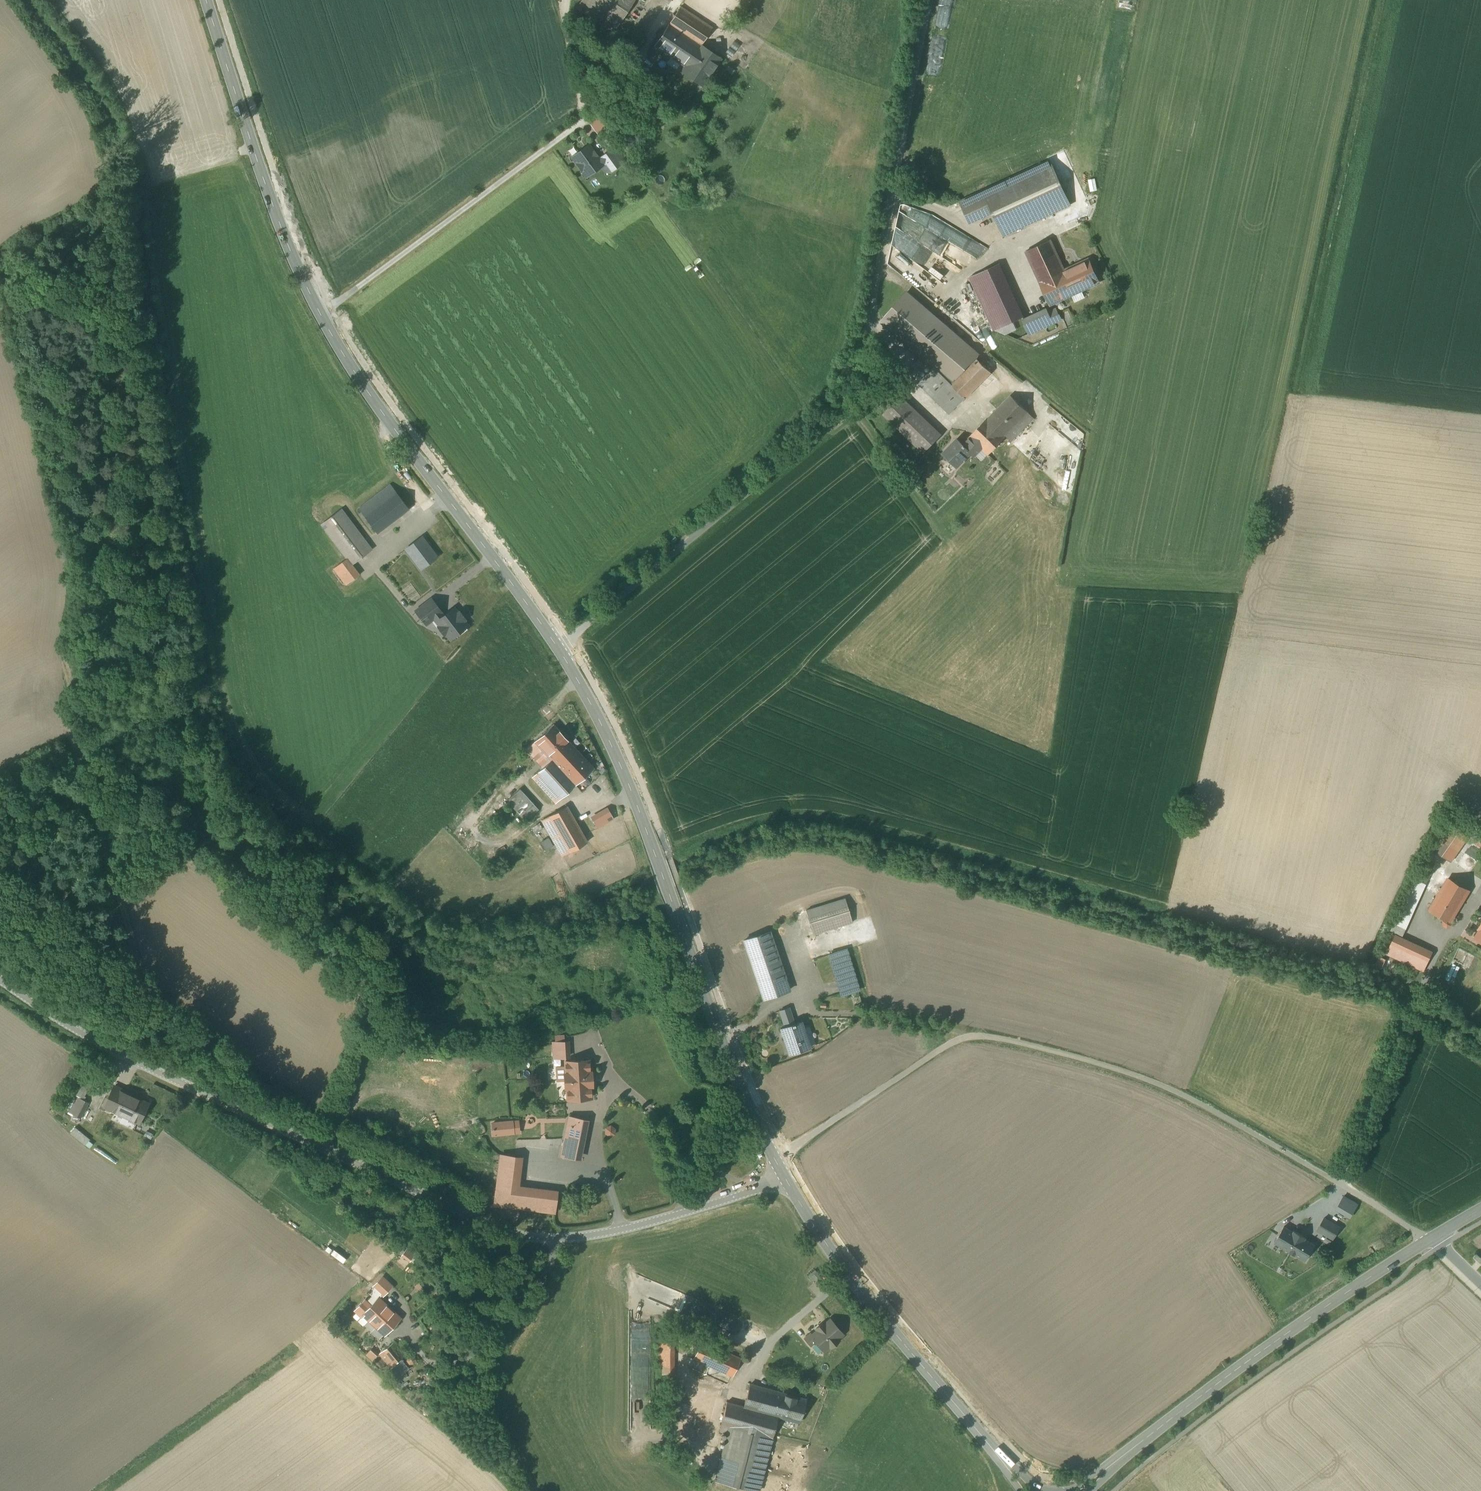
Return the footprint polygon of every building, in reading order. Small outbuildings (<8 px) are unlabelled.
[(577,8),(613,32),(635,0),(582,0),(577,8)] [(686,68),(702,45),(702,44),(712,29),(712,28),(706,24),(698,19),(681,7),(680,8),(670,23),(669,25),(655,45),(654,46),(655,47),(656,47),(683,66),(684,67),(684,66),(686,68)] [(595,42),(585,43),(588,58),(598,56),(595,42)] [(702,45),(686,68),(697,75),(694,79),(702,84),(705,81),(706,81),(706,80),(721,58),(702,45)] [(600,59),(593,60),(595,72),(602,71),(600,59)] [(603,165),(600,160),(596,156),(597,155),(596,155),(594,152),(594,151),(593,152),(589,146),(589,145),(588,146),(573,156),(573,157),(573,158),(578,164),(577,164),(577,165),(578,164),(582,170),(581,170),(582,171),(582,170),(586,176),(587,177),(588,176),(602,165),(602,166),(603,165)] [(600,160),(603,165),(606,163),(612,171),(626,161),(616,147),(602,157),(603,158),(600,160)] [(1070,204),(1050,160),(961,201),(970,222),(994,211),(1005,235),(1070,204)] [(1051,305),(1072,295),(1068,286),(1072,285),(1065,270),(1051,239),(1027,251),(1051,305)] [(1089,260),(1065,270),(1072,285),(1068,286),(1072,295),(1100,282),(1089,260)] [(1024,318),(999,264),(970,277),(995,331),(1024,318)] [(979,356),(906,293),(881,322),(934,367),(954,384),(975,360),(979,356)] [(1024,318),(1030,333),(1060,319),(1056,310),(1047,314),(1045,309),(1024,318)] [(1074,323),(1068,311),(1063,314),(1069,326),(1074,323)] [(934,367),(918,383),(950,414),(990,372),(975,360),(954,384),(934,367)] [(969,437),(971,438),(982,448),(988,455),(1005,437),(1011,442),(1034,418),(1011,395),(969,437)] [(940,435),(901,398),(885,414),(924,452),(940,435)] [(971,452),(971,453),(974,455),(982,448),(971,438),(964,445),(971,452)] [(943,454),(957,467),(971,453),(971,452),(964,445),(957,439),(943,454)] [(377,533),(409,509),(390,485),(359,509),(377,533)] [(352,564),(371,550),(341,509),(321,524),(347,558),(333,568),(346,585),(359,575),(352,564)] [(436,557),(421,537),(406,549),(421,569),(436,557)] [(416,611),(426,624),(434,618),(440,613),(441,612),(431,599),(416,611)] [(450,639),(467,626),(463,621),(465,619),(459,612),(458,613),(454,608),(443,616),(440,613),(434,618),(440,626),(438,627),(444,635),(446,634),(450,639)] [(534,741),(551,760),(570,742),(553,724),(534,741)] [(593,768),(570,742),(551,760),(532,777),(555,803),(593,768)] [(526,820),(538,810),(519,789),(507,799),(526,820)] [(587,842),(566,806),(541,820),(558,850),(562,856),(587,842)] [(1450,860),(1468,836),(1456,827),(1452,832),(1448,830),(1434,849),(1450,860)] [(1448,879),(1430,910),(1451,922),(1469,891),(1448,879)] [(1391,931),(1402,936),(1426,885),(1414,880),(1391,931)] [(845,898),(806,910),(813,934),(852,922),(845,898)] [(769,932),(744,940),(762,993),(764,999),(789,990),(769,932)] [(1432,952),(1395,936),(1387,954),(1423,971),(1432,952)] [(845,949),(829,954),(842,995),(858,991),(845,949)] [(785,1027),(780,1028),(789,1054),(809,1047),(800,1022),(794,1024),(789,1008),(779,1011),(785,1027)] [(587,1061),(566,1062),(566,1074),(562,1074),(562,1091),(566,1090),(567,1102),(590,1102),(590,1090),(593,1090),(593,1073),(588,1073),(587,1061)] [(122,1101),(126,1094),(127,1091),(115,1085),(110,1095),(122,1101)] [(122,1101),(110,1095),(105,1106),(139,1122),(148,1104),(126,1094),(122,1101)] [(77,1109),(72,1118),(79,1122),(86,1108),(77,1103),(75,1108),(77,1109)] [(590,1124),(568,1119),(560,1158),(581,1163),(590,1124)] [(512,1121),(491,1123),(492,1136),(513,1134),(512,1121)] [(523,1158),(500,1155),(494,1205),(549,1212),(554,1213),(557,1191),(519,1186),(523,1158)] [(725,1171),(722,1167),(717,1167),(715,1172),(717,1176),(723,1176),(724,1174),(725,1173),(725,1171)] [(1373,1222),(1354,1211),(1343,1230),(1355,1237),(1357,1233),(1364,1237),(1373,1222)] [(1341,1228),(1325,1217),(1318,1229),(1334,1239),(1341,1228)] [(1274,1243),(1305,1260),(1314,1243),(1283,1227),(1274,1243)] [(406,1250),(402,1255),(410,1261),(414,1256),(406,1250)] [(818,1268),(810,1276),(812,1278),(815,1281),(819,1277),(823,1273),(818,1268)] [(1308,1280),(1315,1290),(1326,1283),(1319,1272),(1308,1280)] [(1305,1276),(1299,1280),(1307,1293),(1314,1289),(1305,1276)] [(382,1277),(373,1286),(374,1287),(382,1294),(383,1295),(391,1286),(382,1277)] [(366,1302),(370,1306),(378,1298),(379,1298),(382,1294),(374,1287),(368,1292),(372,1296),(366,1302)] [(400,1318),(379,1298),(378,1298),(370,1306),(363,1314),(363,1315),(368,1319),(376,1326),(379,1330),(385,1334),(400,1318)] [(363,1314),(370,1306),(366,1302),(364,1300),(355,1310),(362,1316),(363,1315),(363,1314)] [(376,1326),(368,1319),(363,1324),(371,1331),(376,1326)] [(842,1334),(830,1320),(824,1325),(822,1323),(816,1329),(818,1331),(812,1336),(810,1334),(804,1338),(811,1346),(816,1342),(823,1350),(829,1346),(830,1347),(838,1340),(837,1339),(842,1334)] [(379,1330),(376,1326),(371,1331),(375,1335),(379,1330)] [(677,1332),(661,1331),(659,1378),(675,1378),(677,1332)] [(395,1341),(380,1354),(391,1367),(406,1355),(395,1341)] [(741,1360),(701,1343),(694,1360),(733,1377),(741,1360)] [(727,1402),(719,1431),(727,1434),(715,1480),(756,1490),(758,1490),(773,1434),(778,1417),(800,1422),(806,1399),(749,1384),(744,1406),(727,1402)] [(719,1398),(700,1392),(686,1439),(705,1444),(719,1398)]
